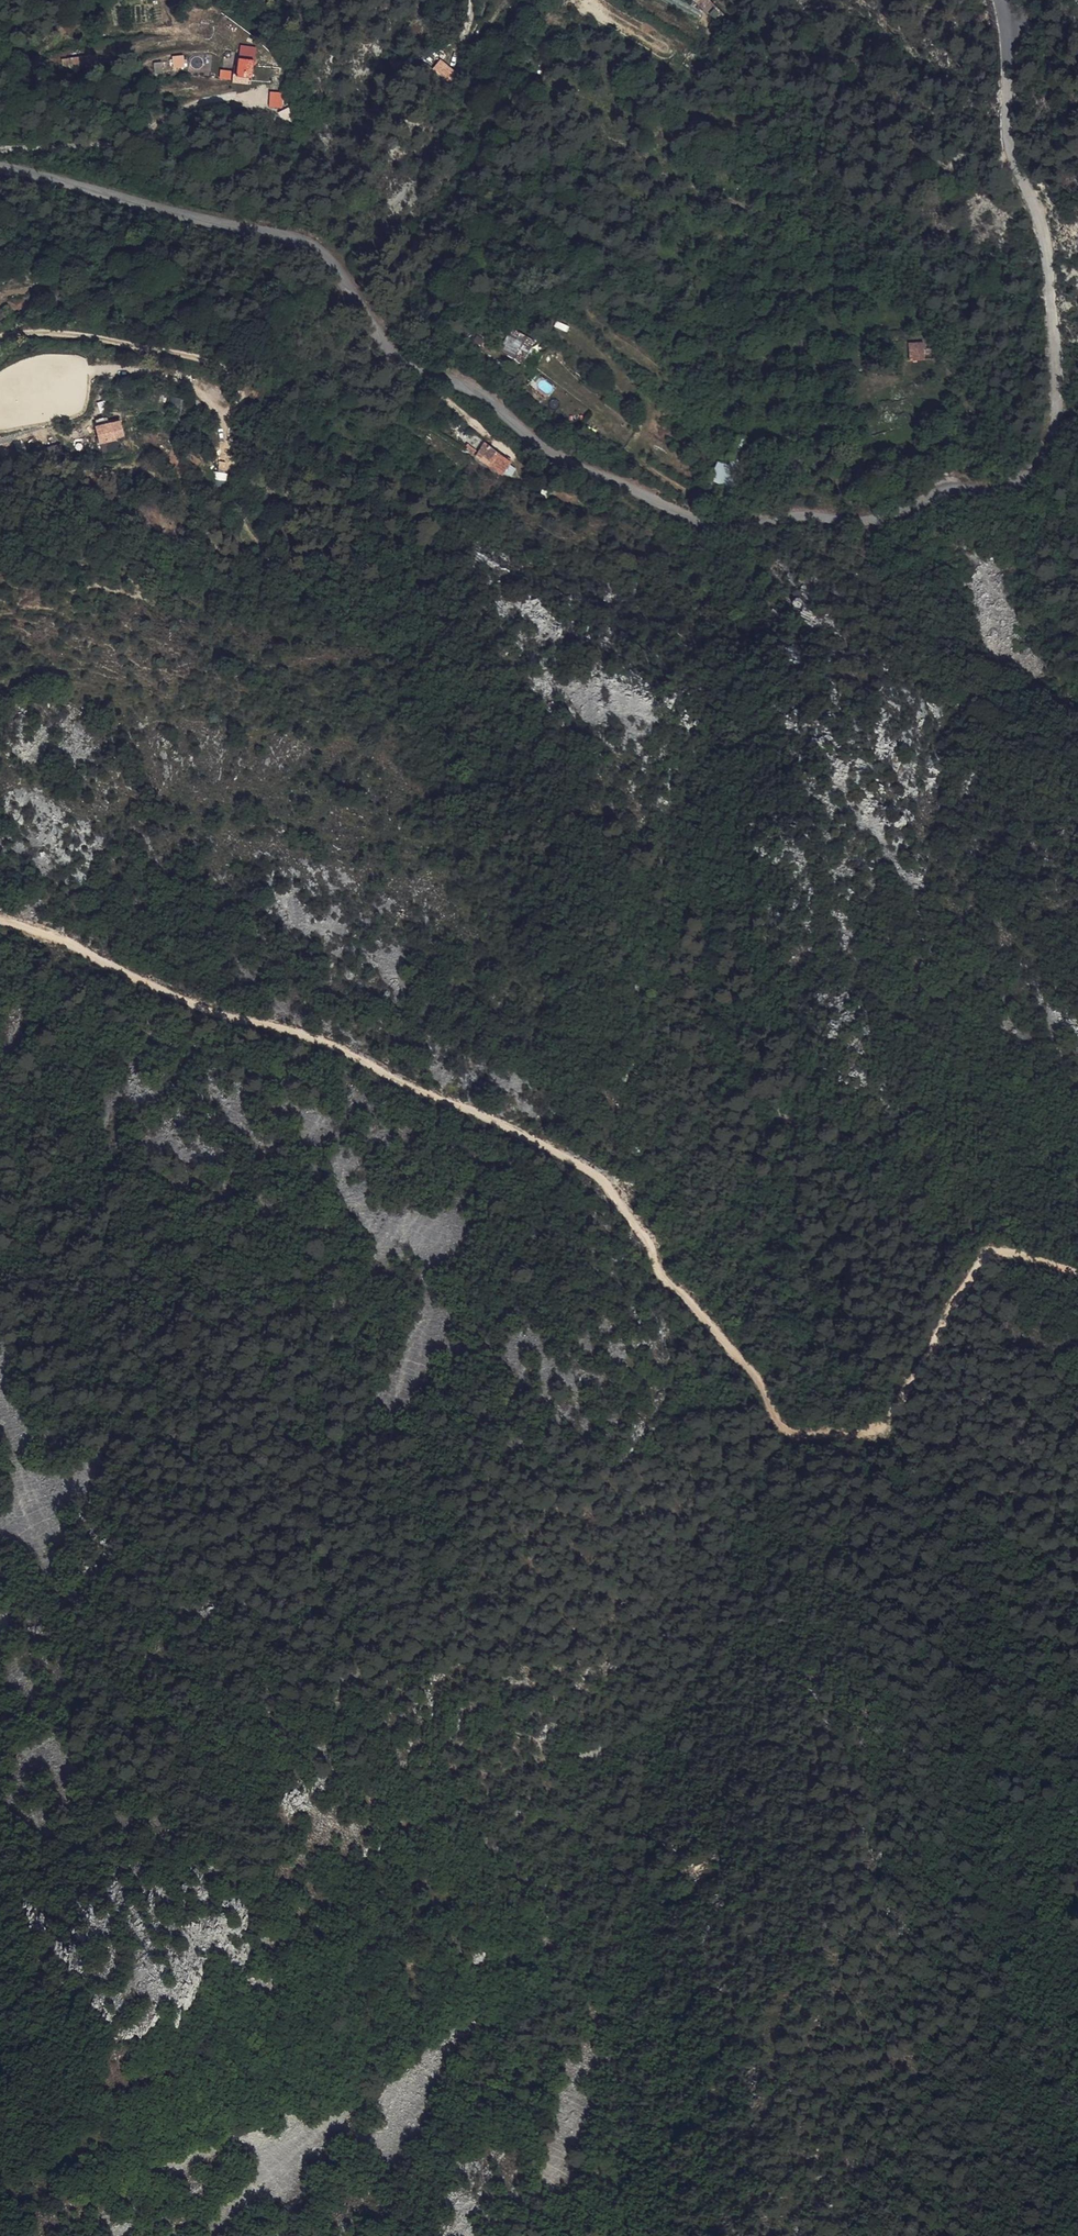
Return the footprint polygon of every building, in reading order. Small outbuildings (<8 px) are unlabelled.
[(714,5),(709,0),(692,0),(705,14),(714,5)] [(183,55),(172,56),(173,68),(184,67),(183,55)] [(253,59),(238,58),(237,76),(252,76),(253,59)] [(459,74),(440,59),(432,69),(450,84),(459,74)] [(268,108),(281,108),(282,91),(269,91),(268,108)] [(522,364),(536,342),(513,328),(499,350),(522,364)] [(916,337),(901,337),(900,353),(915,353),(916,337)] [(120,423),(97,428),(101,444),(111,442),(123,437),(120,423)] [(464,454),(479,462),(486,449),(472,440),(464,454)] [(479,462),(485,465),(492,452),(486,449),(479,462)] [(500,457),(492,452),(485,465),(494,468),(500,457)] [(713,481),(731,485),(735,465),(717,461),(713,481)] [(216,471),(214,479),(226,481),(227,474),(216,471)]
